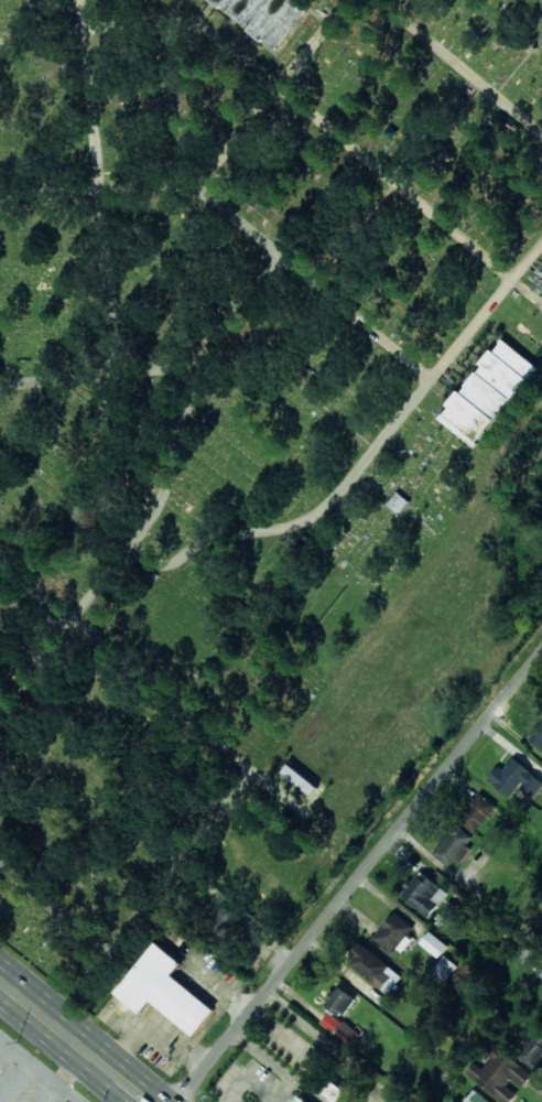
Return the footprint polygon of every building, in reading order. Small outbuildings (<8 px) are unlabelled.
[(277,51),(308,10),(296,0),(210,0),(277,51)] [(475,447),(537,366),(502,339),(449,407),(439,419),(475,447)] [(400,515),(409,502),(397,493),(387,505),(400,515)] [(529,737),(541,749),(541,723),(529,737)] [(532,798),(541,786),(541,780),(513,757),(503,770),(499,767),(488,780),(510,798),(518,787),(532,798)] [(319,787),(305,777),(309,771),(291,759),(281,774),(314,795),(319,787)] [(476,834),(498,808),(479,792),(457,819),(476,834)] [(284,804),(293,810),(300,801),(291,795),(284,804)] [(456,861),(459,864),(475,850),(455,830),(432,852),(448,868),(456,861)] [(401,895),(429,918),(449,894),(420,871),(401,895)] [(223,935),(239,920),(224,905),(208,919),(223,935)] [(375,939),(399,956),(417,929),(393,912),(375,939)] [(421,944),(440,958),(449,945),(430,932),(421,944)] [(151,1002),(196,1036),(216,1010),(172,976),(182,963),(155,943),(116,994),(141,1014),(151,1002)] [(387,995),(402,978),(362,943),(347,960),(387,995)] [(434,970),(448,980),(458,966),(444,956),(434,970)] [(325,1005),(344,1017),(356,999),(337,987),(325,1005)] [(360,1033),(344,1021),(334,1034),(350,1047),(360,1033)] [(541,1029),(518,1055),(531,1068),(541,1056),(541,1030),(541,1029)] [(483,1069),(475,1063),(466,1074),(503,1101),(511,1101),(518,1094),(507,1086),(511,1080),(522,1089),(533,1075),(491,1042),(483,1052),(491,1058),(483,1069)] [(346,1093),(333,1081),(323,1092),(333,1101),(337,1101),(346,1093)] [(473,1090),(465,1101),(489,1101),(473,1090)]
